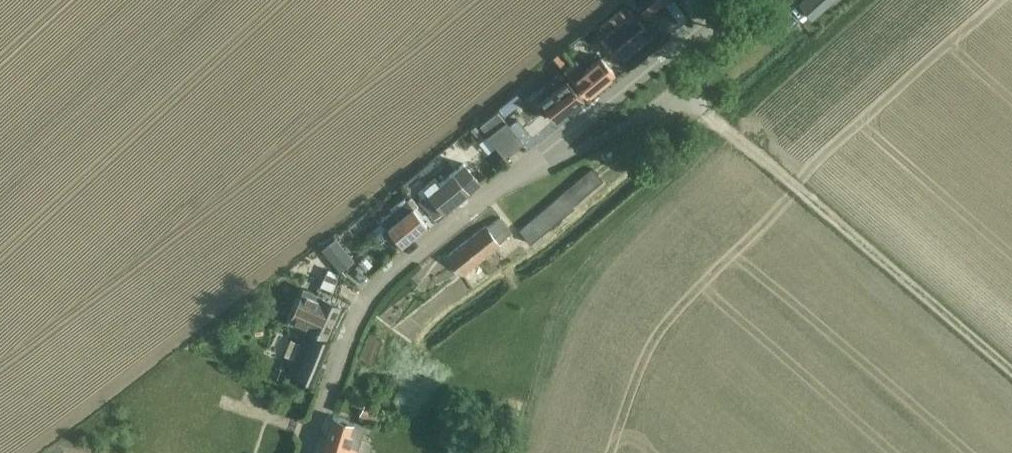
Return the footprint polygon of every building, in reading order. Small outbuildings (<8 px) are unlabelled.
[(640,11),(645,18),(668,0),(654,0),(640,11)] [(831,0),(805,0),(800,4),(811,17),(831,0)] [(633,12),(603,35),(622,60),(652,36),(633,12)] [(594,28),(582,38),(587,45),(599,36),(594,28)] [(557,53),(552,57),(562,69),(567,65),(557,53)] [(614,73),(600,57),(585,70),(581,66),(569,76),(572,81),(586,97),(614,73)] [(556,120),(582,99),(566,80),(541,102),(542,103),(537,107),(543,114),(548,110),(556,120)] [(498,111),(479,125),(488,136),(497,129),(506,122),(498,111)] [(477,123),(469,130),(475,135),(482,129),(477,123)] [(417,171),(402,184),(411,196),(417,191),(421,197),(419,199),(434,218),(478,183),(463,164),(439,183),(435,178),(426,185),(422,181),(437,170),(430,161),(417,171)] [(529,243),(573,206),(572,205),(601,179),(592,168),(518,230),(529,243)] [(422,220),(427,216),(416,204),(398,218),(392,210),(380,220),(401,245),(426,224),(422,220)] [(511,232),(501,218),(487,228),(485,226),(448,255),(462,273),(499,244),(497,242),(511,232)] [(340,272),(354,260),(336,238),(322,249),(340,272)] [(327,269),(323,278),(334,283),(339,274),(327,269)] [(305,293),(292,325),(325,338),(338,306),(305,293)] [(312,383),(329,341),(304,331),(287,373),(312,383)] [(382,339),(368,333),(358,357),(372,363),(382,339)] [(364,402),(358,414),(372,421),(378,409),(364,402)] [(362,427),(331,418),(320,452),(355,452),(362,427)]
